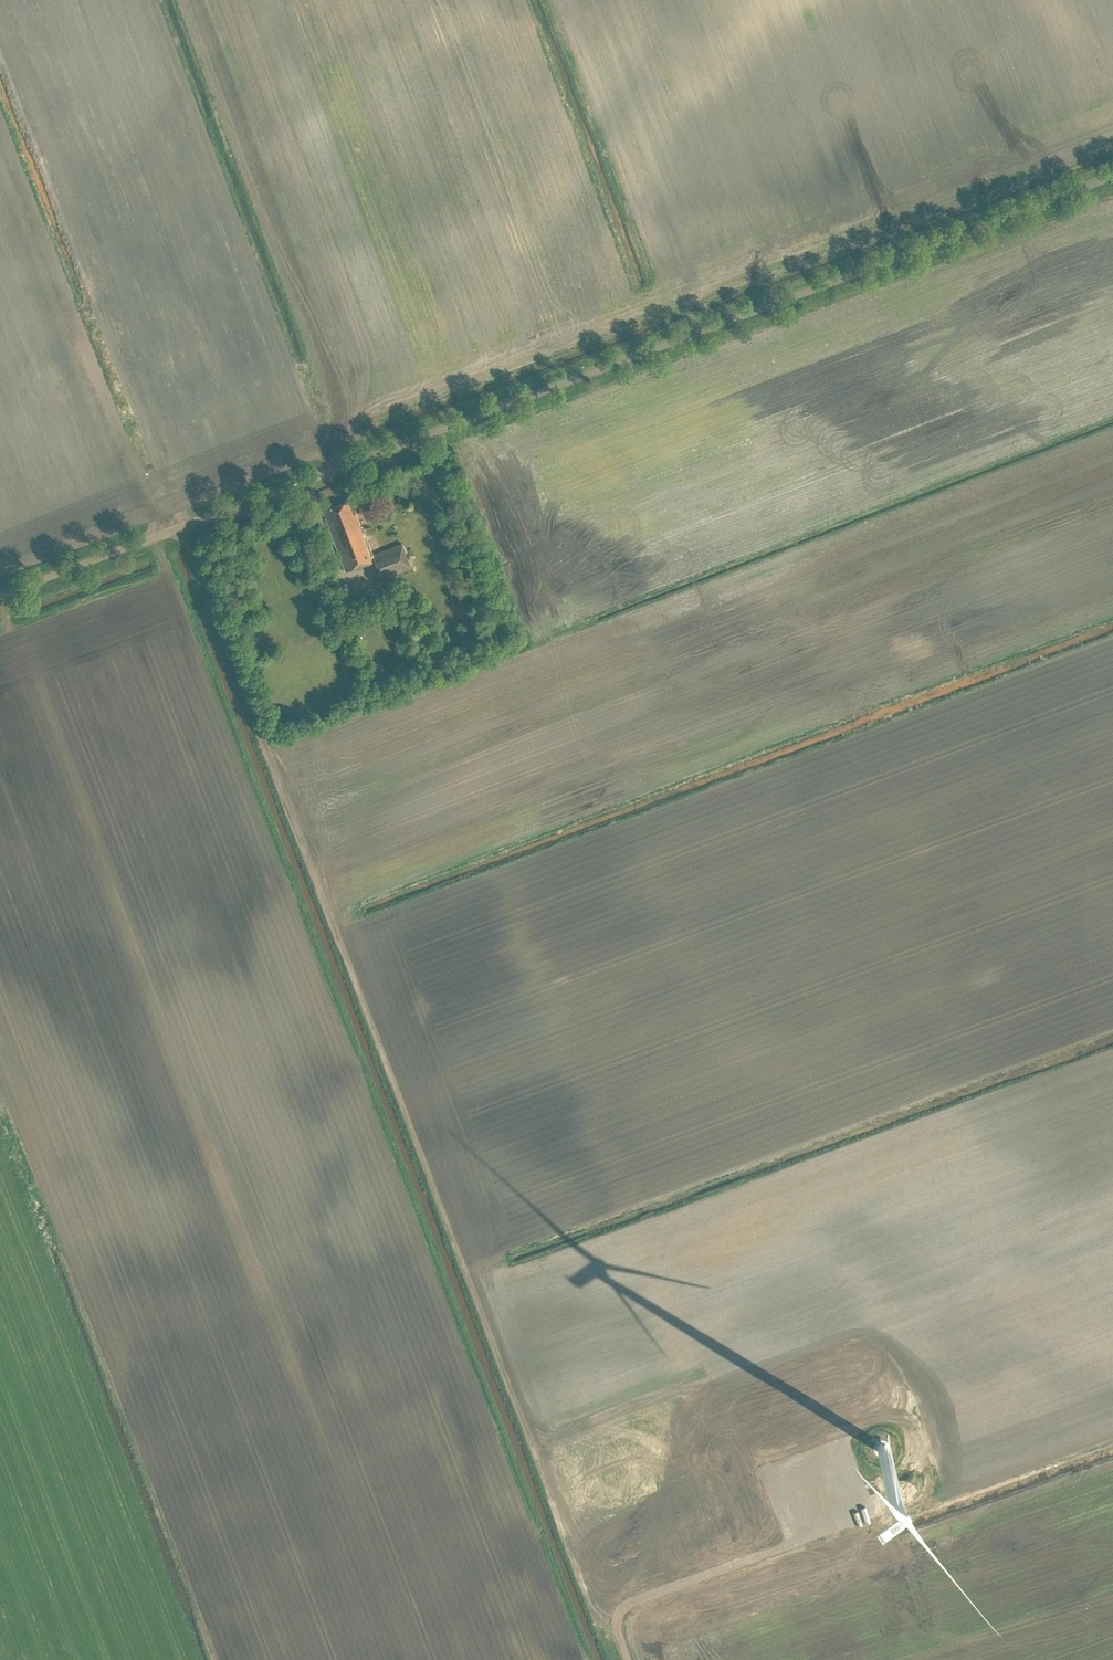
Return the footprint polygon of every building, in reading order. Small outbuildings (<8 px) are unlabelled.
[(360,527),(351,500),(323,511),(346,572),(375,561),(381,579),(411,568),(402,543),(373,554),(362,526),(360,527)] [(322,585),(324,592),(330,590),(328,582),(322,585)] [(887,1448),(887,1447),(887,1446),(887,1445),(886,1444),(885,1444),(885,1443),(884,1443),(883,1442),(882,1442),(881,1443),(880,1443),(879,1443),(878,1444),(877,1445),(876,1446),(876,1447),(876,1448),(876,1449),(877,1450),(877,1451),(878,1452),(878,1453),(879,1453),(880,1453),(881,1454),(882,1454),(883,1453),(884,1453),(885,1453),(886,1452),(886,1451),(887,1450),(887,1449),(887,1448)]
